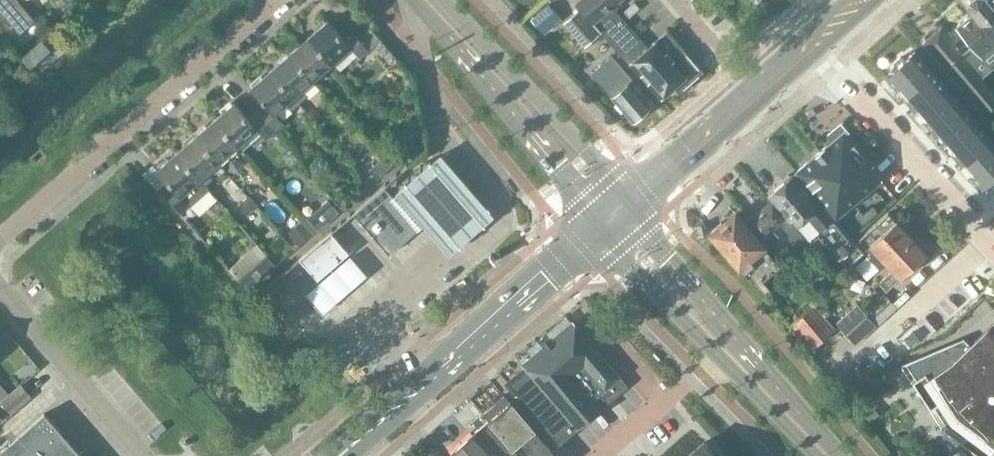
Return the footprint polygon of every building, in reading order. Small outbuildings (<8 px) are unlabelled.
[(20,33),(35,19),(18,0),(0,0),(0,10),(20,33)] [(632,64),(648,50),(647,49),(614,10),(611,7),(619,0),(581,0),(575,5),(630,66),(632,64)] [(925,42),(984,113),(989,119),(993,115),(993,93),(974,69),(993,53),(993,0),(988,0),(971,0),(969,1),(969,9),(972,13),(957,26),(977,49),(965,58),(941,29),(925,42)] [(79,2),(74,6),(80,14),(86,10),(79,2)] [(69,6),(63,11),(72,22),(78,17),(69,6)] [(564,24),(585,47),(598,35),(578,12),(564,24)] [(328,20),(309,37),(332,64),(351,47),(360,57),(369,49),(380,39),(379,39),(371,29),(359,39),(351,29),(343,37),(328,20)] [(648,50),(632,64),(661,97),(664,95),(667,95),(672,91),(672,88),(693,69),(686,61),(691,56),(667,31),(647,49),(648,50)] [(309,37),(290,54),(313,80),(332,64),(309,37)] [(32,50),(24,57),(33,66),(40,59),(32,50)] [(885,75),(899,91),(906,95),(917,108),(920,115),(920,116),(924,120),(946,146),(953,150),(956,153),(964,162),(967,170),(981,186),(992,176),(993,175),(993,142),(957,99),(915,50),(911,53),(905,58),(898,60),(897,60),(895,67),(885,75)] [(290,54),(271,70),(300,103),(307,96),(302,91),(313,80),(290,54)] [(603,73),(586,54),(574,65),(590,84),(603,73)] [(266,104),(257,111),(275,131),(284,123),(275,114),(287,103),(292,109),(300,103),(271,70),(252,87),(266,104)] [(599,83),(633,122),(649,108),(628,83),(626,85),(613,71),(599,83)] [(234,102),(215,119),(238,146),(257,129),(266,139),(275,131),(257,111),(249,119),(234,102)] [(215,119),(196,136),(219,162),(238,146),(215,119)] [(829,208),(837,216),(881,175),(870,163),(873,160),(842,127),(795,171),(829,208)] [(196,136),(177,152),(200,179),(205,185),(213,178),(208,172),(219,162),(196,136)] [(391,151),(380,160),(388,169),(399,160),(391,151)] [(177,152),(158,169),(172,186),(164,193),(182,213),(190,206),(209,189),(205,185),(200,179),(177,152)] [(497,218),(440,156),(395,197),(451,259),(497,218)] [(380,160),(370,170),(377,178),(388,169),(380,160)] [(770,194),(768,196),(773,200),(791,220),(794,217),(805,230),(813,238),(817,234),(847,268),(864,253),(826,210),(792,174),(770,194)] [(395,197),(385,187),(354,213),(389,254),(420,227),(395,197)] [(257,205),(249,196),(238,206),(246,214),(257,205)] [(798,227),(791,220),(773,200),(748,223),(770,246),(781,237),(774,230),(781,223),(791,233),(798,227)] [(861,210),(855,216),(862,224),(877,211),(873,206),(864,213),(861,210)] [(858,239),(861,243),(866,248),(870,253),(867,256),(879,269),(885,263),(884,262),(911,238),(896,221),(888,212),(876,223),(858,239)] [(713,234),(768,299),(773,295),(771,293),(773,292),(762,280),(779,265),(736,214),(713,234)] [(303,224),(291,235),(301,246),(313,235),(303,224)] [(300,259),(316,277),(318,279),(349,253),(331,232),(300,259)] [(892,271),(879,282),(886,290),(926,254),(925,253),(926,252),(929,248),(921,239),(916,240),(915,242),(911,238),(884,262),(885,263),(892,271)] [(257,283),(276,266),(262,249),(234,273),(248,290),(257,283)] [(865,309),(879,323),(896,307),(883,293),(865,309)] [(876,324),(857,303),(836,321),(854,343),(876,324)] [(835,330),(814,305),(790,326),(811,350),(835,330)] [(527,369),(509,384),(560,443),(627,385),(573,321),(522,364),(527,369)] [(993,323),(971,344),(972,346),(965,353),(956,343),(945,348),(944,346),(902,363),(902,364),(906,363),(917,378),(913,381),(931,408),(934,405),(946,424),(964,437),(962,441),(982,455),(993,455),(993,325),(993,323)] [(2,402),(10,411),(29,394),(21,385),(2,402)] [(29,394),(10,411),(12,413),(31,396),(29,394)] [(489,420),(520,455),(556,455),(510,402),(489,420)] [(5,455),(82,455),(45,414),(1,451),(5,455)] [(489,420),(484,424),(449,455),(520,455),(489,420)] [(688,455),(716,455),(704,442),(688,455)]
